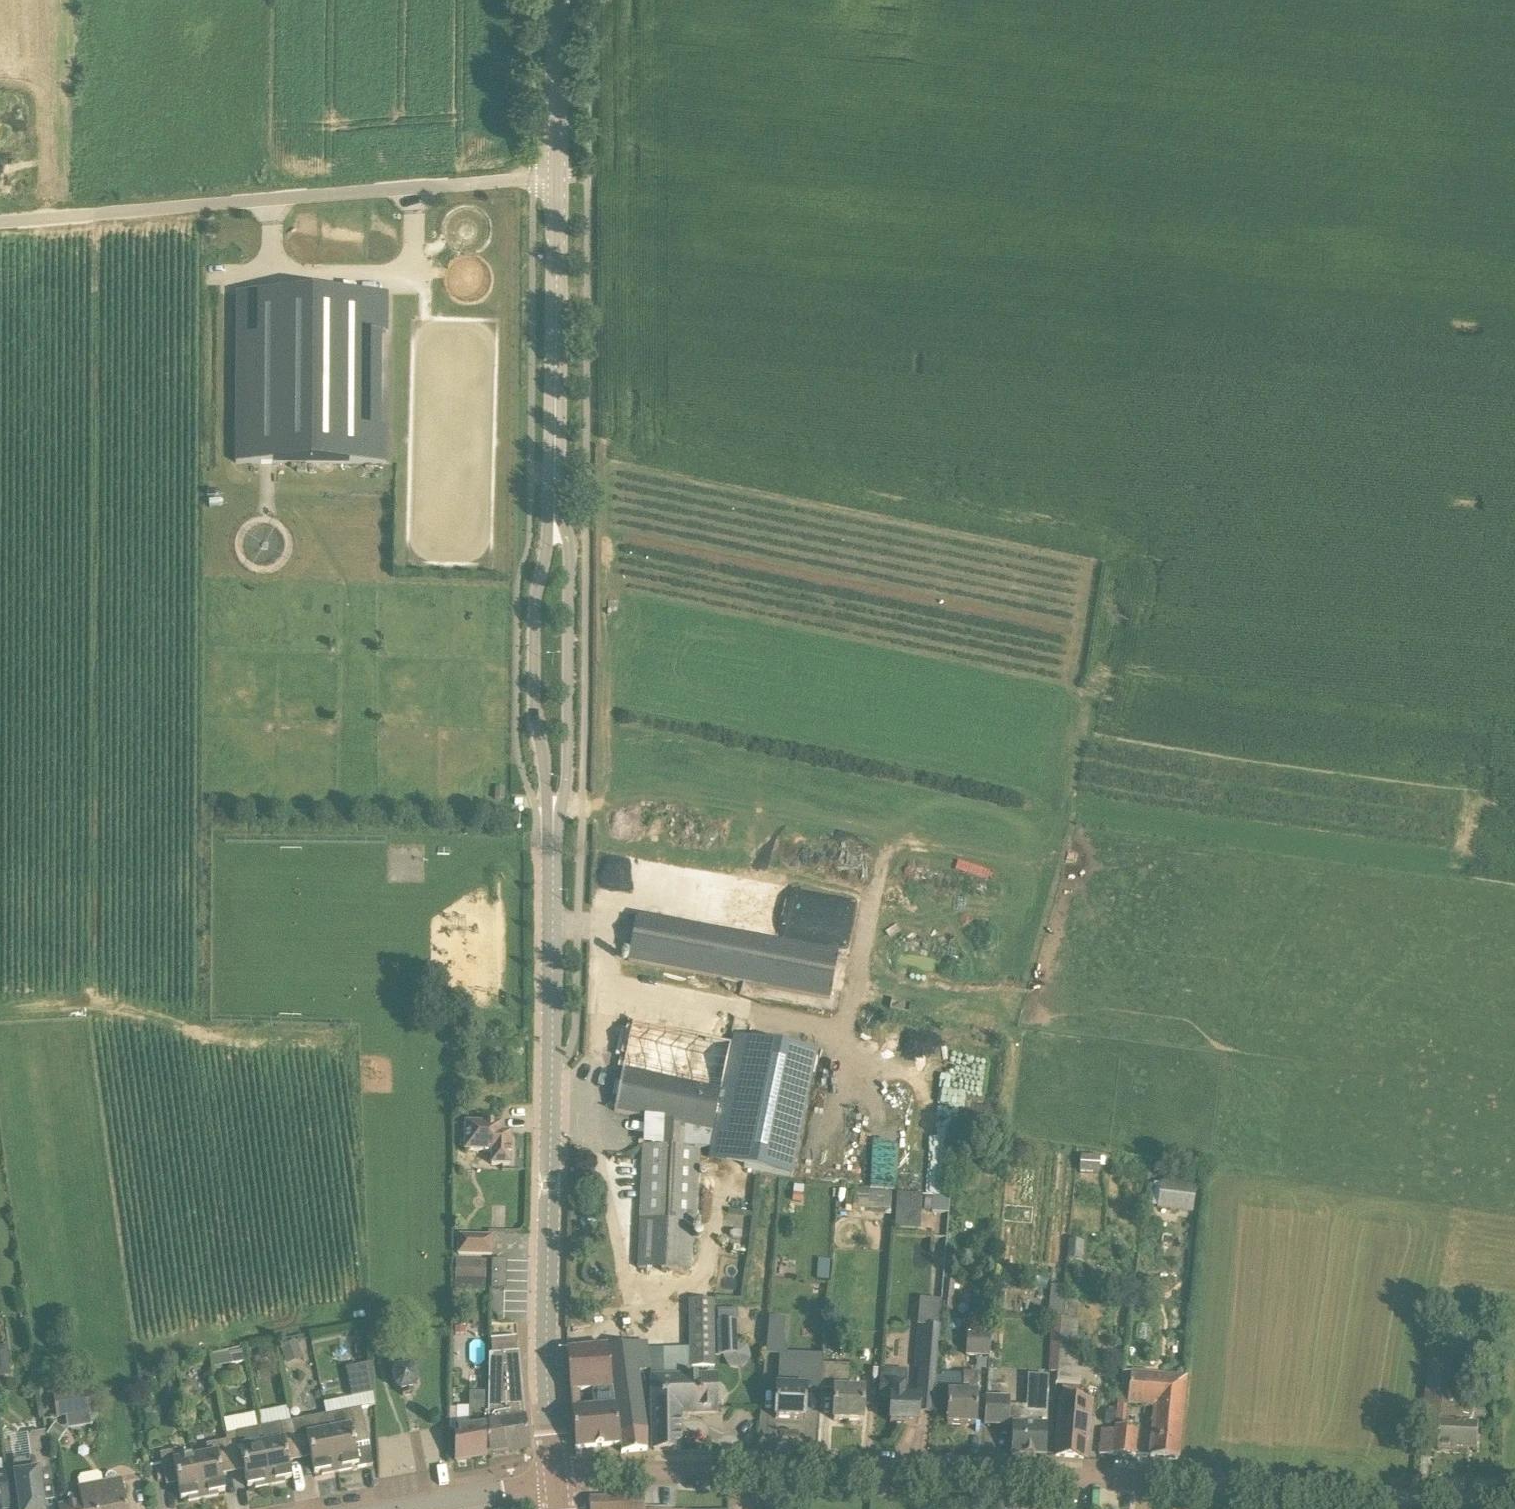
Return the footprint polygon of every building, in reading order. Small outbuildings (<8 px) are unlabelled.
[(388,314),(388,304),(388,294),(249,293),(248,464),(387,465),(387,464),(386,464),(386,426),(372,426),(373,333),(387,333),(387,314),(388,314)] [(755,937),(689,924),(637,914),(628,962),(746,984),(829,1001),(838,953),(755,937)] [(715,1133),(711,1148),(709,1161),(791,1178),(817,1054),(734,1037),(723,1091),(715,1133)] [(715,1133),(723,1091),(623,1070),(619,1091),(614,1112),(645,1118),(715,1133)] [(715,1133),(645,1118),(643,1145),(699,1148),(711,1148),(715,1133)] [(502,1134),(502,1125),(466,1124),(465,1152),(492,1152),(492,1166),(510,1166),(511,1134),(502,1134)] [(696,1220),(699,1148),(643,1145),(638,1269),(690,1271),(692,1219),(696,1220)] [(895,1150),(870,1149),(869,1186),(894,1186),(895,1150)] [(1161,1183),(1158,1210),(1193,1215),(1196,1187),(1161,1183)] [(891,1218),(892,1194),(854,1191),(852,1209),(861,1209),(860,1216),(891,1218)] [(793,1203),(802,1204),(803,1195),(793,1194),(793,1203)] [(894,1231),(920,1232),(922,1196),(896,1194),(894,1231)] [(948,1215),(950,1199),(933,1198),(932,1214),(948,1215)] [(459,1255),(491,1256),(492,1237),(459,1236),(459,1255)] [(1082,1242),(1069,1241),(1068,1260),(1081,1261),(1082,1242)] [(506,1290),(506,1261),(493,1261),(492,1261),(492,1290),(506,1290)] [(456,1263),(456,1280),(486,1281),(486,1263),(456,1263)] [(1050,1286),(1049,1313),(1061,1313),(1062,1286),(1050,1286)] [(713,1302),(690,1302),(691,1368),(714,1368),(713,1302)] [(765,1355),(781,1356),(784,1320),(769,1318),(765,1355)] [(1079,1321),(1064,1319),(1058,1382),(1082,1384),(1084,1359),(1080,1359),(1081,1351),(1076,1350),(1079,1321)] [(735,1322),(718,1323),(719,1356),(736,1356),(735,1322)] [(940,1325),(918,1323),(915,1368),(921,1368),(919,1389),(934,1391),(940,1325)] [(455,1328),(455,1336),(466,1336),(466,1328),(455,1328)] [(364,1330),(354,1332),(356,1339),(366,1337),(364,1330)] [(990,1332),(967,1332),(966,1357),(990,1357),(990,1332)] [(608,1348),(569,1351),(567,1352),(576,1449),(621,1445),(622,1454),(647,1451),(647,1431),(639,1371),(667,1368),(663,1341),(635,1345),(635,1344),(608,1348)] [(296,1342),(280,1347),(284,1362),(301,1356),(296,1342)] [(1479,1427),(1472,1427),(1476,1398),(1472,1399),(1451,1397),(1458,1348),(1435,1344),(1421,1424),(1440,1426),(1439,1451),(1456,1452),(1456,1450),(1478,1451),(1479,1427)] [(275,1347),(260,1350),(262,1361),(277,1358),(275,1347)] [(488,1397),(488,1457),(528,1450),(518,1349),(489,1352),(489,1359),(488,1397)] [(230,1353),(232,1365),(244,1363),(242,1350),(230,1353)] [(403,1397),(414,1395),(413,1390),(415,1390),(419,1384),(416,1371),(410,1367),(409,1367),(408,1362),(397,1364),(398,1369),(397,1369),(393,1375),(395,1388),(401,1392),(402,1392),(403,1397)] [(850,1367),(821,1366),(821,1368),(821,1390),(834,1391),(833,1421),(863,1422),(864,1391),(849,1390),(850,1367)] [(779,1367),(778,1388),(777,1388),(775,1419),(805,1420),(806,1389),(821,1390),(821,1368),(779,1367)] [(375,1393),(374,1368),(353,1372),(358,1397),(375,1393)] [(157,1379),(152,1369),(142,1374),(147,1384),(157,1379)] [(906,1372),(880,1371),(879,1397),(891,1398),(890,1423),(918,1424),(919,1399),(905,1399),(906,1372)] [(1155,1407),(1150,1457),(1178,1460),(1186,1379),(1131,1374),(1121,1373),(1116,1412),(1114,1426),(1114,1432),(1111,1456),(1134,1458),(1137,1430),(1124,1429),(1127,1404),(1155,1407)] [(935,1389),(933,1413),(948,1414),(947,1425),(976,1426),(977,1375),(963,1374),(963,1394),(949,1394),(949,1389),(935,1389)] [(985,1426),(1012,1428),(1010,1456),(1046,1458),(1050,1377),(1029,1376),(1027,1408),(1010,1408),(1010,1400),(986,1399),(985,1426)] [(716,1412),(716,1377),(652,1379),(654,1450),(680,1450),(679,1413),(716,1412)] [(51,1386),(53,1398),(56,1418),(88,1413),(85,1393),(69,1396),(67,1383),(51,1386)] [(1060,1399),(1056,1457),(1092,1460),(1096,1402),(1082,1401),(1083,1390),(1064,1388),(1063,1399),(1060,1399)] [(488,1457),(488,1397),(471,1397),(470,1427),(456,1429),(456,1462),(488,1457)] [(261,1426),(289,1420),(286,1407),(258,1414),(261,1426)] [(325,1415),(337,1473),(352,1470),(351,1467),(359,1466),(359,1469),(373,1466),(369,1447),(363,1448),(362,1443),(368,1442),(361,1408),(325,1415)] [(1104,1424),(1114,1426),(1116,1412),(1106,1410),(1104,1424)] [(225,1432),(257,1428),(255,1415),(224,1418),(225,1432)] [(299,1455),(310,1453),(314,1475),(322,1473),(322,1476),(337,1473),(325,1415),(292,1422),(299,1455)] [(259,1429),(270,1486),(285,1483),(284,1481),(292,1479),(288,1458),(299,1455),(292,1422),(280,1425),(259,1429)] [(59,1442),(65,1433),(54,1425),(48,1435),(59,1442)] [(226,1435),(227,1441),(232,1469),(243,1466),(248,1488),(255,1486),(255,1489),(270,1486),(259,1429),(226,1435)] [(1111,1456),(1114,1432),(1102,1430),(1099,1454),(1111,1456)] [(45,1433),(32,1435),(28,1440),(31,1460),(17,1462),(14,1467),(20,1508),(44,1508),(39,1473),(50,1471),(45,1433)] [(193,1448),(204,1500),(218,1497),(218,1494),(225,1492),(221,1471),(232,1469),(227,1441),(193,1448)] [(204,1500),(193,1448),(160,1454),(165,1482),(177,1479),(181,1501),(188,1499),(189,1502),(204,1500)] [(6,1473),(0,1474),(0,1508),(10,1508),(6,1473)] [(81,1489),(78,1489),(81,1504),(59,1508),(126,1508),(119,1476),(114,1473),(110,1474),(107,1478),(108,1483),(81,1489)] [(590,1499),(590,1508),(645,1508),(644,1497),(590,1499)]
